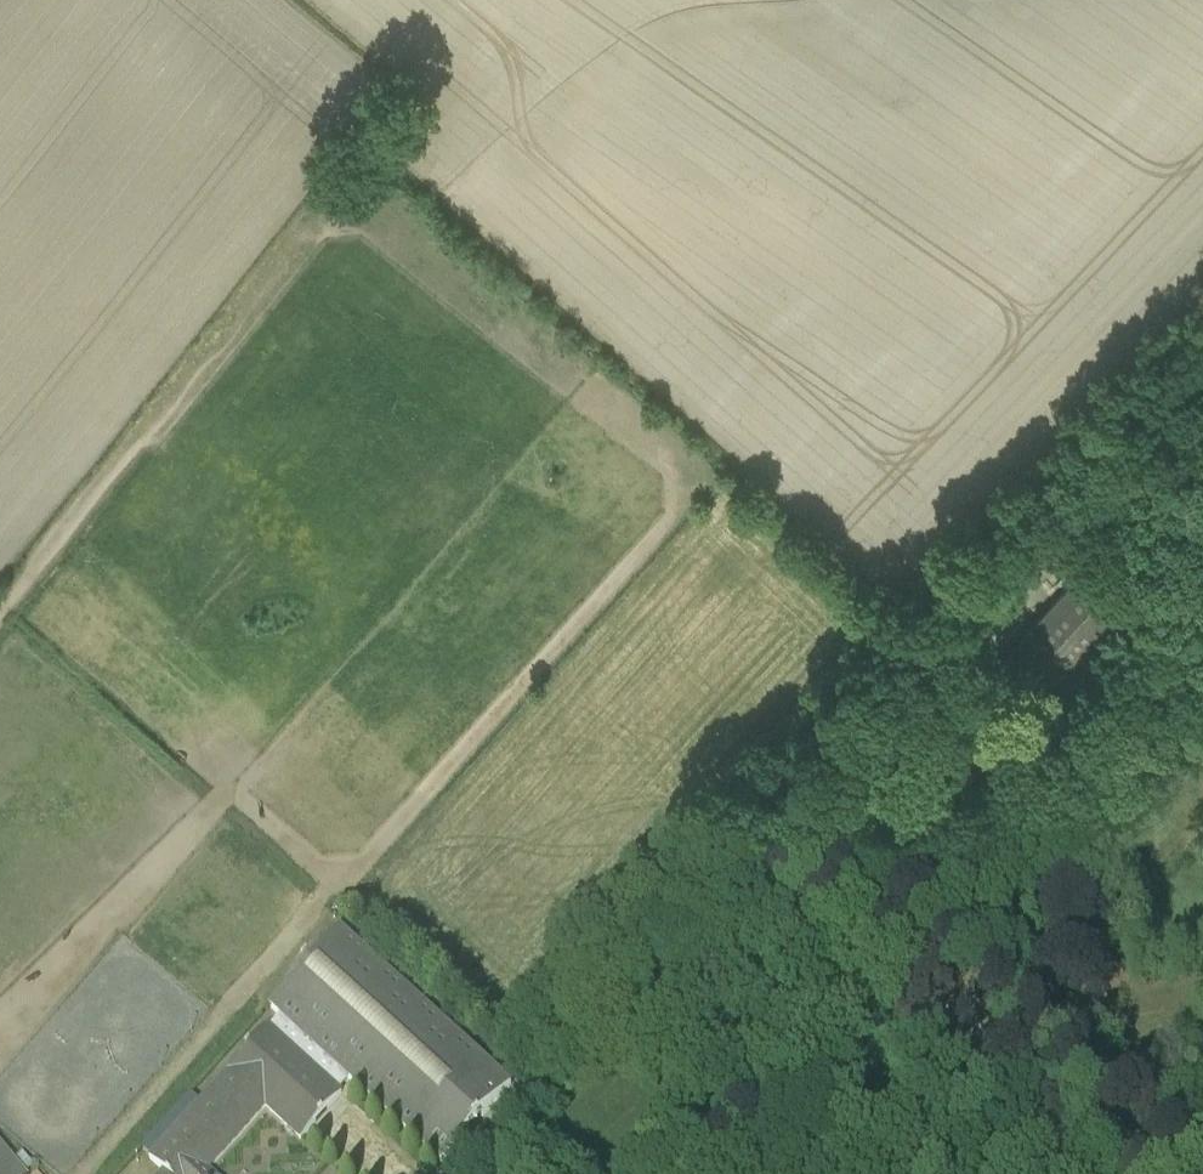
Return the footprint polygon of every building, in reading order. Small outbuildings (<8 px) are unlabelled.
[(1049,719),(1147,611),(1091,561),(990,669),(1049,719)] [(267,1009),(276,1017),(351,1083),(438,1164),(510,1085),(340,928),(267,1009)] [(161,1173),(211,1173),(207,1170),(265,1107),(299,1137),(298,1138),(299,1139),(351,1083),(276,1017),(226,1072),(226,1073),(199,1103),(189,1093),(139,1148),(150,1158),(148,1159),(163,1172),(161,1173)] [(416,1155),(396,1139),(389,1148),(336,1106),(314,1134),(357,1169),(355,1171),(358,1173),(401,1173),(416,1155)] [(0,1145),(0,1173),(24,1173),(0,1145)]
